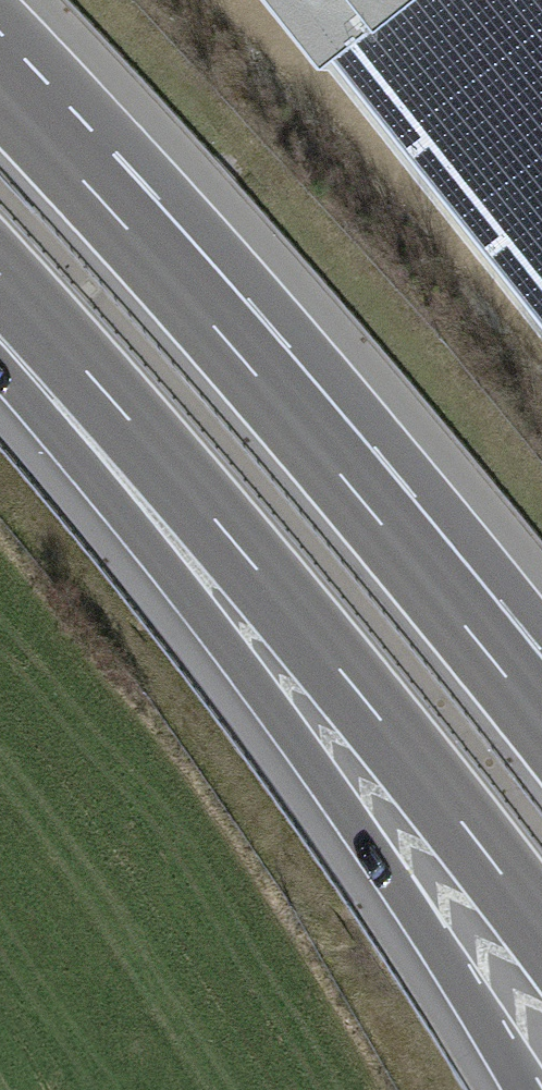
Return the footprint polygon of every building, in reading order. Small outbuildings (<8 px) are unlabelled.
[(318,48),(326,42),(541,316),(541,0),(280,0),(318,48)]
